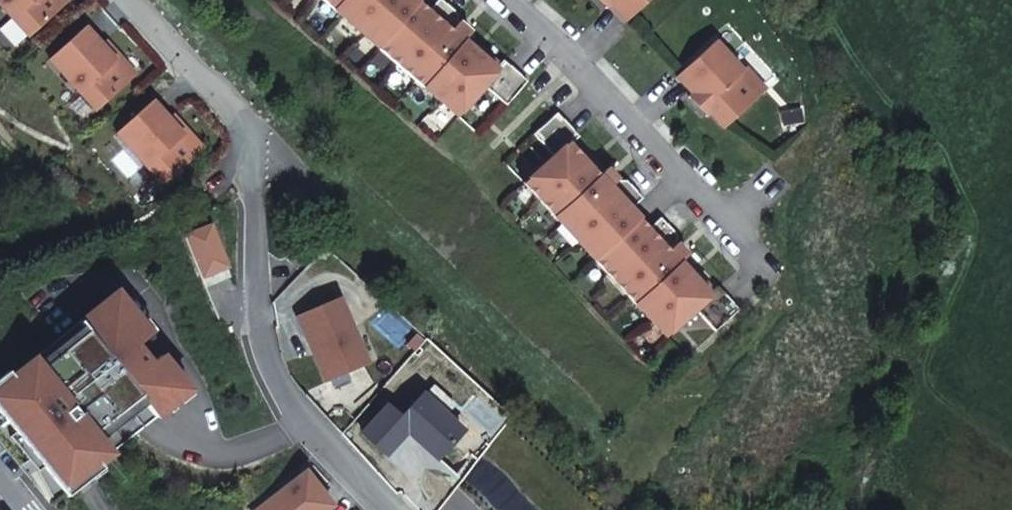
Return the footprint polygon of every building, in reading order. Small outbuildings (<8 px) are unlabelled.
[(58,5),(54,0),(0,0),(0,13),(22,37),(58,5)] [(450,118),(476,88),(499,107),(519,83),(495,62),(491,67),(488,70),(456,43),(459,40),(463,35),(451,24),(450,15),(433,2),(422,14),(406,0),(314,0),(450,118)] [(595,0),(588,0),(599,11),(602,8),(595,0)] [(644,0),(595,0),(602,8),(618,25),(644,0)] [(43,59),(90,111),(125,79),(94,45),(78,27),(43,59)] [(459,40),(456,43),(488,70),(491,67),(459,40)] [(98,41),(94,45),(125,79),(129,75),(98,41)] [(715,131),(754,96),(734,73),(707,44),(668,79),(683,96),(701,117),(715,131)] [(734,73),(754,96),(758,92),(738,70),(734,73)] [(698,119),(701,117),(683,96),(679,100),(698,119)] [(145,102),(109,134),(156,186),(192,153),(161,119),(145,102)] [(165,115),(161,119),(192,153),(196,150),(165,115)] [(545,158),(515,186),(657,339),(686,312),(706,333),(730,312),(708,288),(703,293),(700,296),(671,265),(674,262),(679,257),(669,245),(668,246),(668,237),(653,221),(641,233),(620,210),(633,198),(618,182),(610,183),(610,182),(599,170),(594,174),(590,177),(562,146),(566,143),(571,138),(549,115),(525,136),(545,158)] [(566,143),(562,146),(590,177),(594,174),(566,143)] [(674,262),(671,265),(700,296),(703,293),(674,262)] [(7,372),(0,378),(0,415),(67,497),(91,477),(87,473),(154,419),(145,409),(166,392),(132,351),(142,342),(134,332),(138,329),(113,298),(12,379),(7,372)] [(359,366),(331,300),(289,317),(300,344),(304,342),(309,354),(306,356),(318,384),(359,366)] [(304,342),(300,344),(306,356),(309,354),(304,342)] [(379,408),(354,435),(378,457),(399,433),(429,461),(454,433),(413,396),(392,419),(379,408)]
